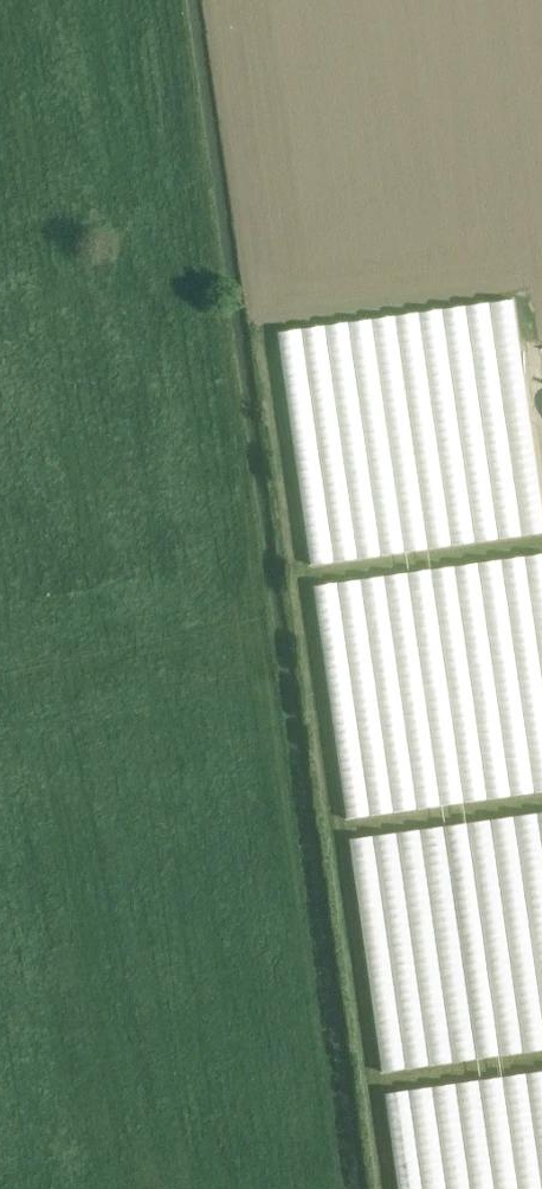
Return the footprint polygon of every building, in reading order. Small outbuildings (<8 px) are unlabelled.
[(279,328),(307,563),(541,535),(541,489),(519,299),(279,328)] [(315,581),(343,816),(541,793),(541,554),(315,581)] [(350,835),(378,1070),(541,1051),(541,812),(350,835)] [(388,1088),(400,1188),(541,1188),(541,1070),(388,1088)]
